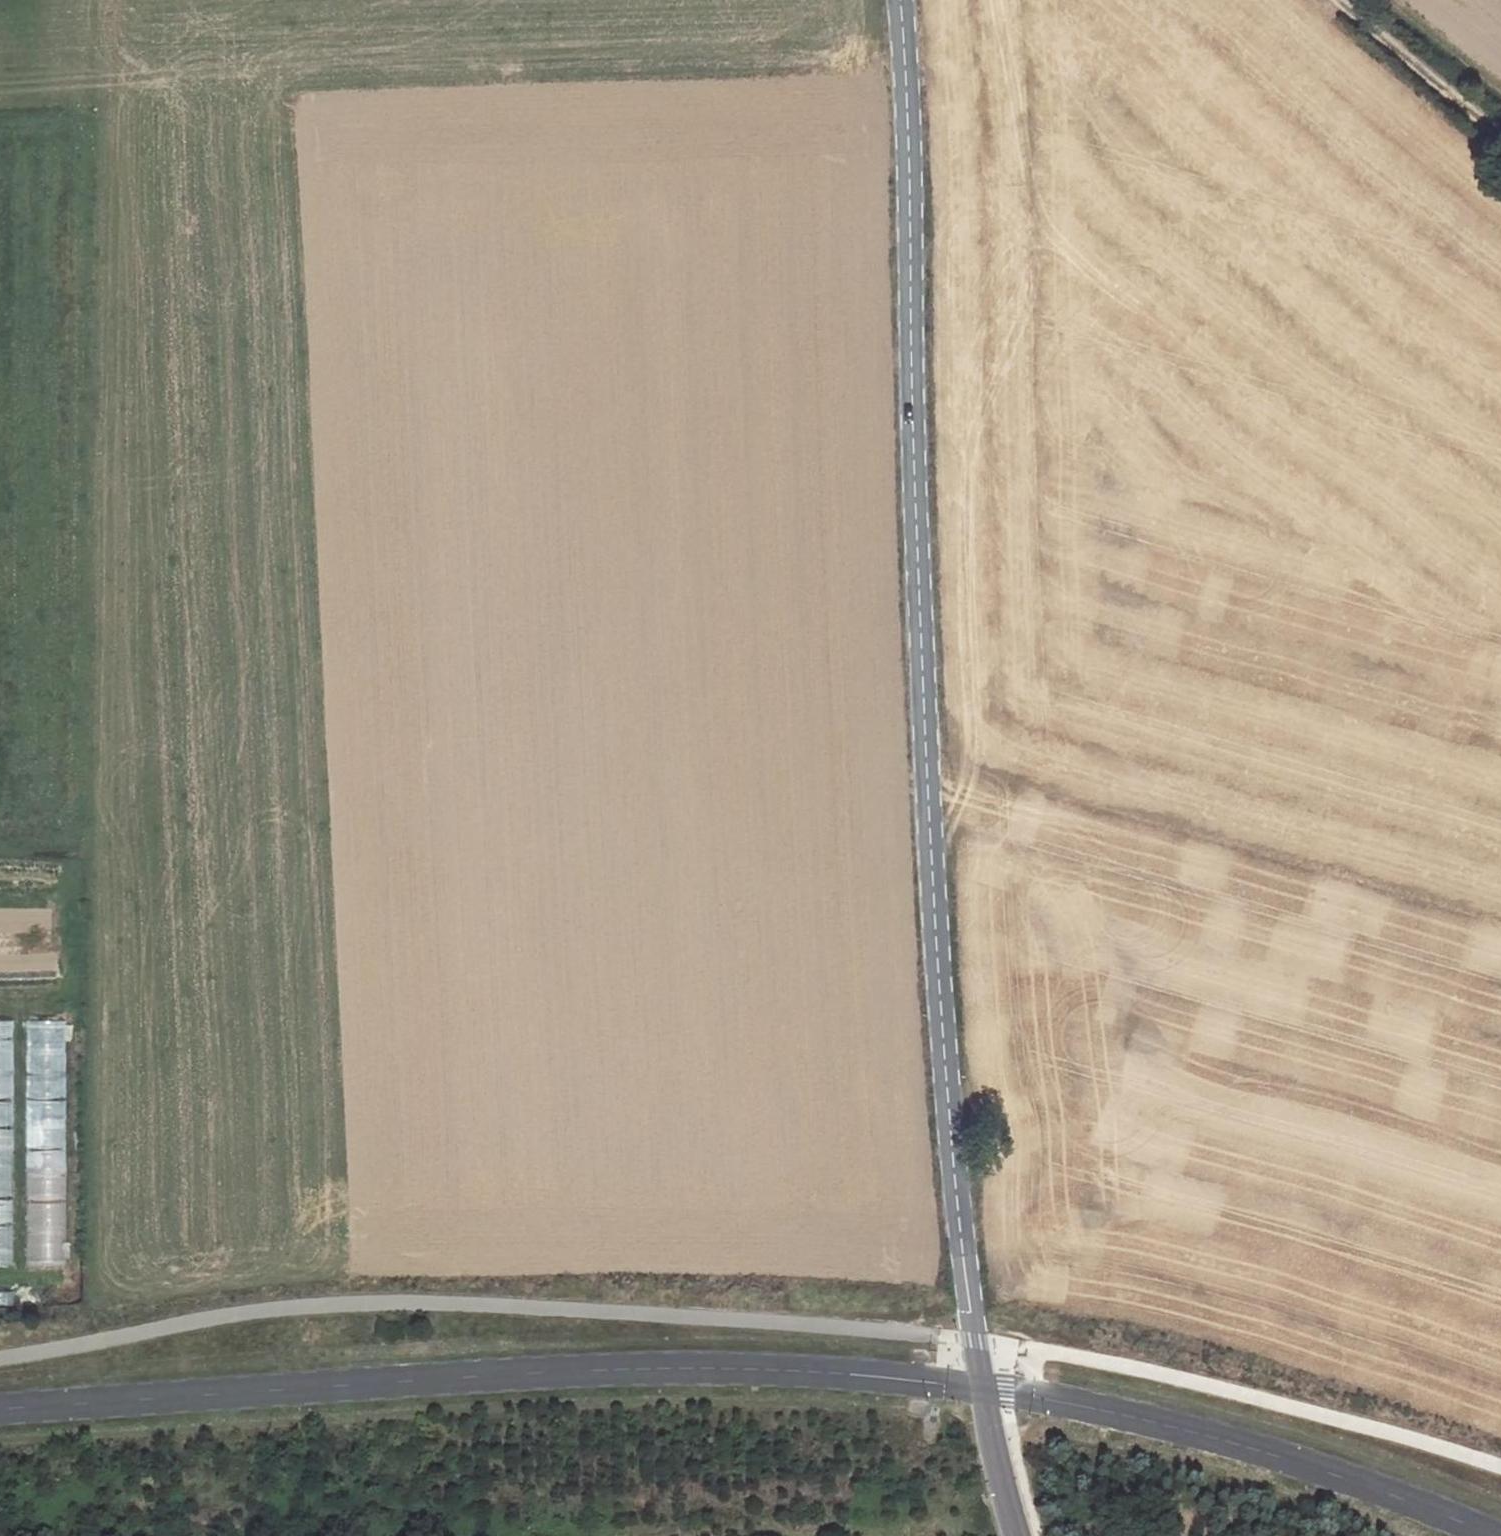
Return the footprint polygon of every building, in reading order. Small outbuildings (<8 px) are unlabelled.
[(66,1262),(65,1018),(29,1018),(29,1262),(66,1262)] [(13,1019),(0,1019),(0,1265),(14,1265),(13,1019)]
